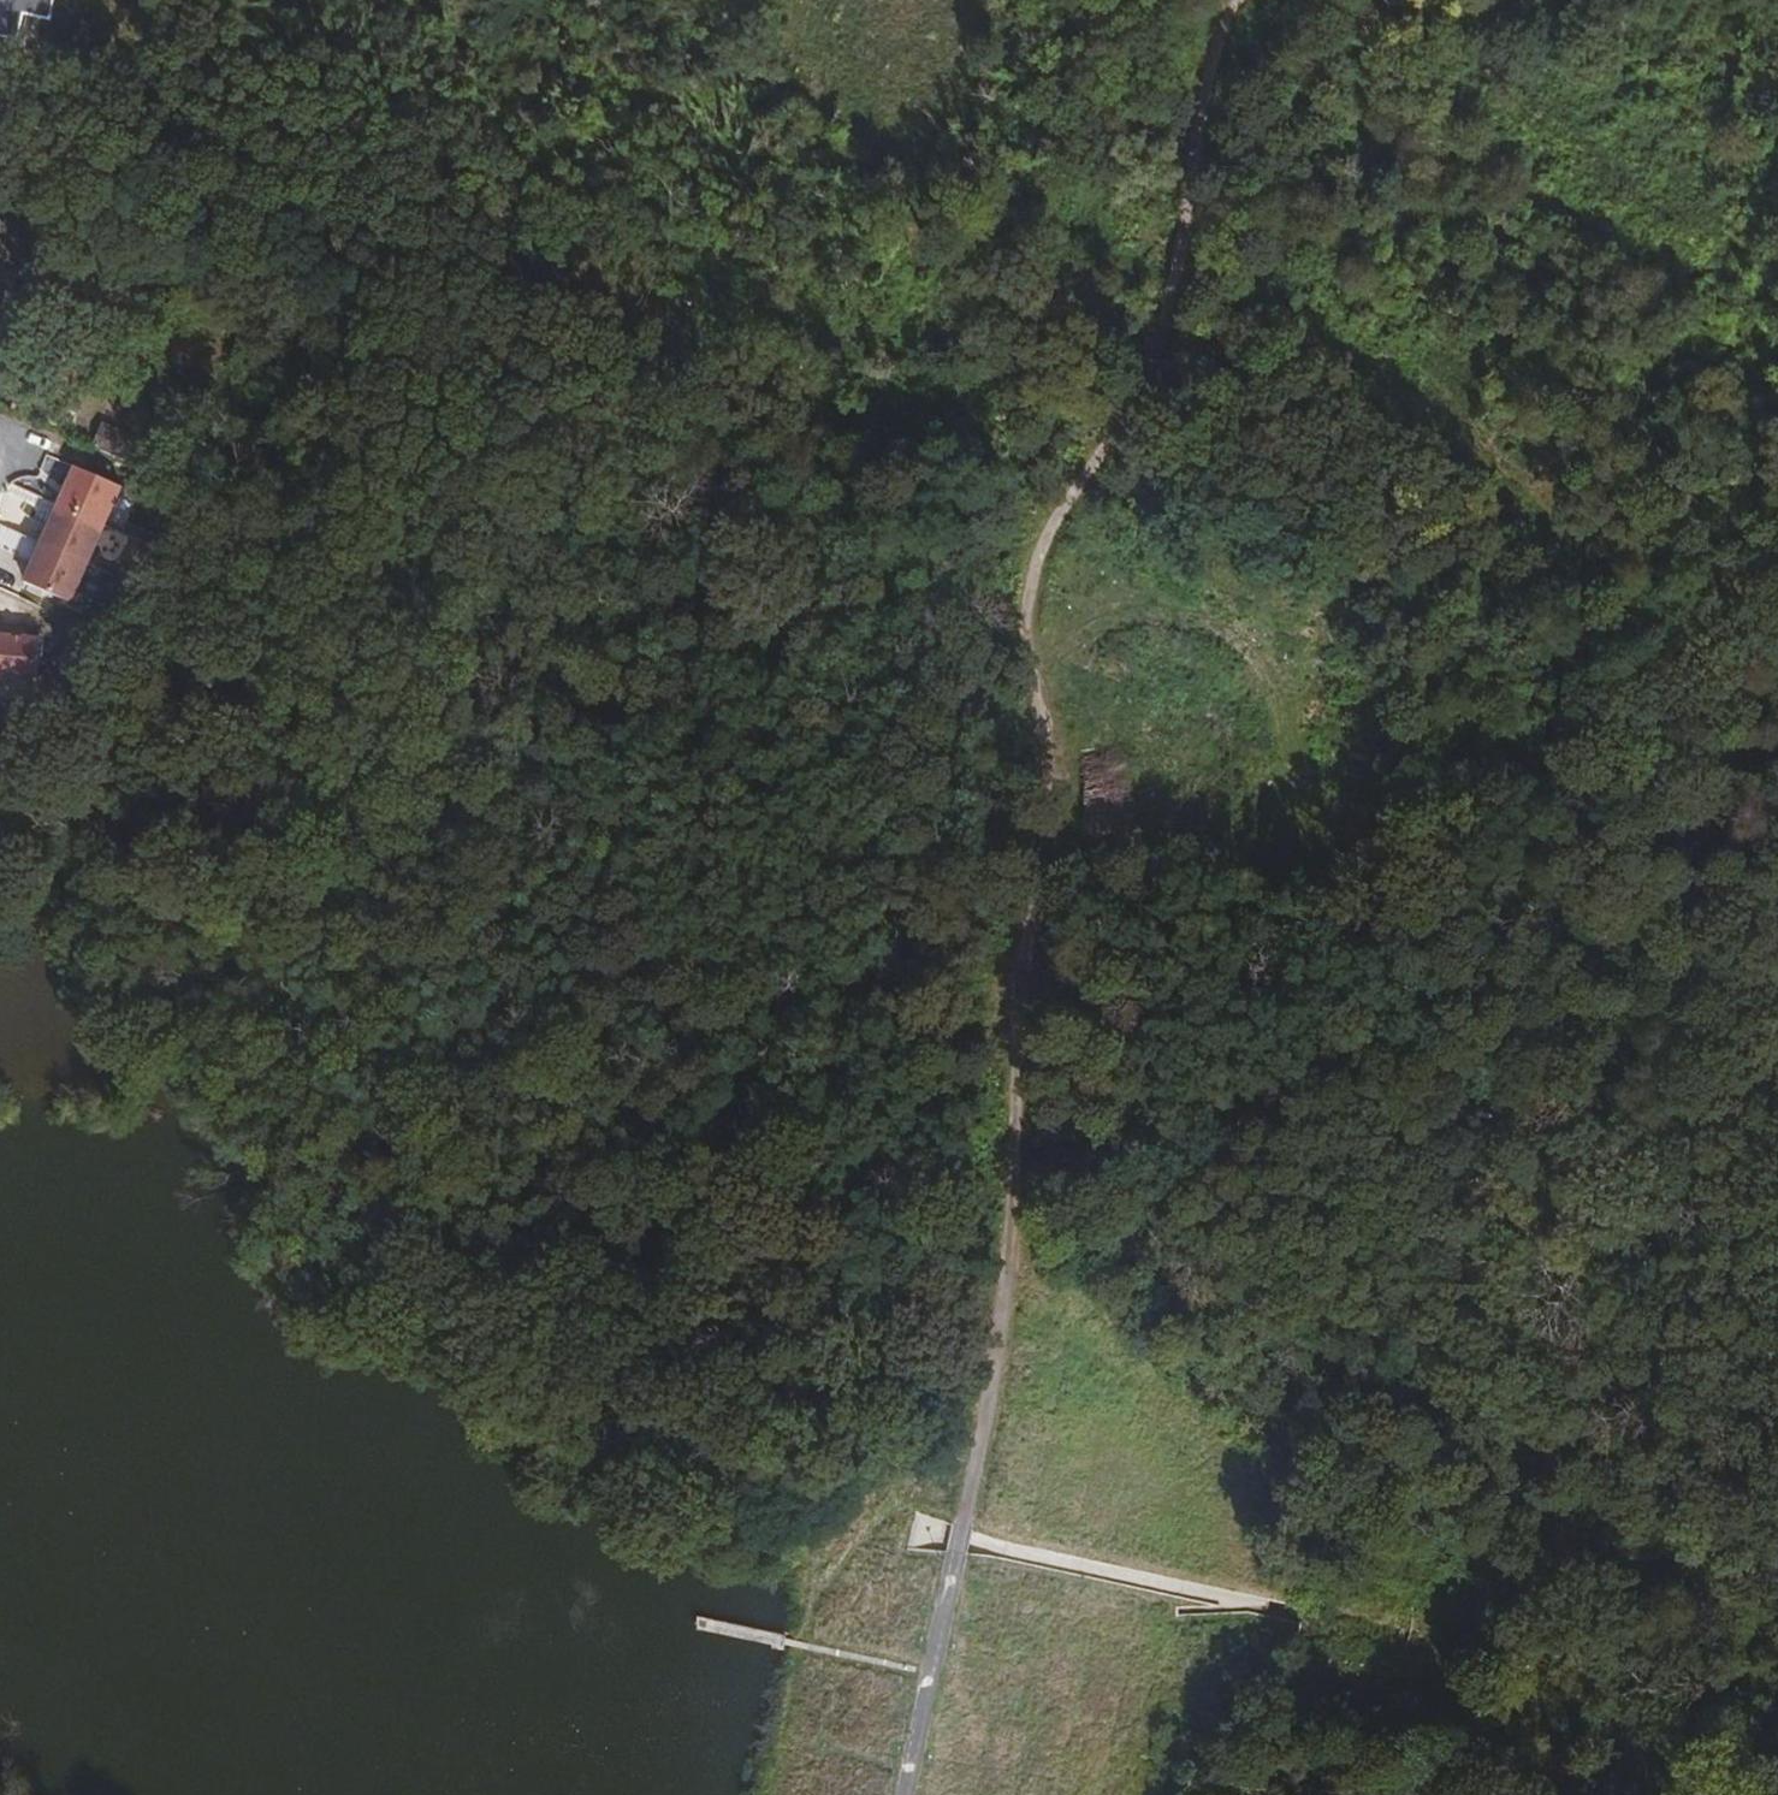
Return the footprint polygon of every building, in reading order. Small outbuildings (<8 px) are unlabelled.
[(10,42),(15,16),(41,21),(46,0),(0,0),(0,40),(10,42)] [(121,436),(156,449),(162,428),(128,416),(121,436)] [(72,470),(21,586),(78,611),(129,495),(72,470)] [(0,639),(0,683),(39,684),(40,641),(0,639)]
